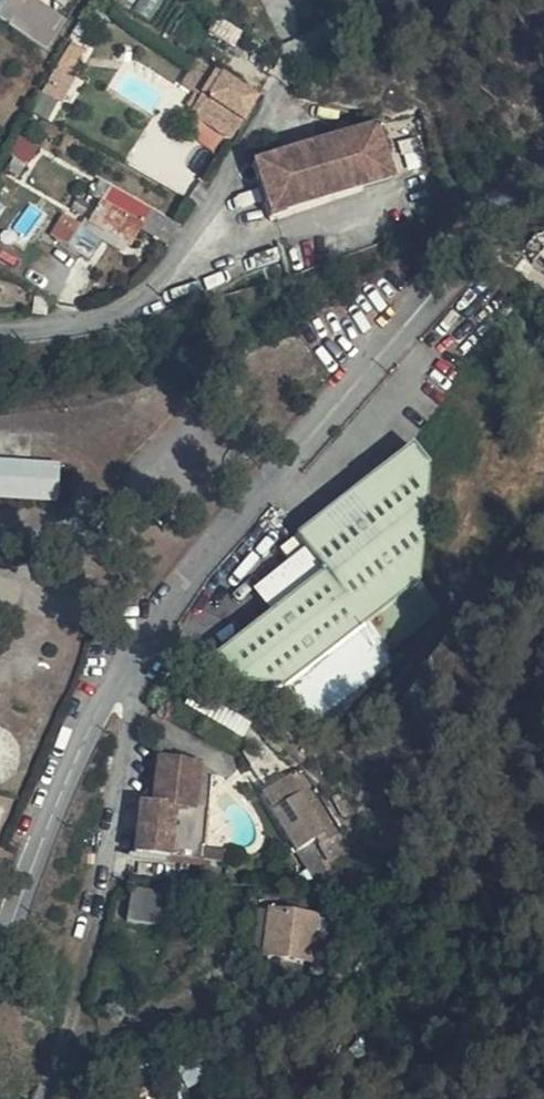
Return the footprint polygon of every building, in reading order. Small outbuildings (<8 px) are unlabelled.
[(0,19),(52,56),(75,21),(45,0),(15,0),(14,1),(0,19)] [(90,58),(76,49),(45,98),(60,106),(90,58)] [(249,93),(190,58),(165,104),(221,140),(249,93)] [(270,218),(390,179),(373,126),(253,165),(270,218)] [(152,218),(108,194),(89,229),(131,253),(152,218)] [(428,463),(414,446),(298,531),(323,566),(206,650),(224,677),(283,685),(370,622),(425,582),(428,463)] [(0,462),(0,501),(57,505),(60,466),(0,462)] [(443,608),(425,582),(370,622),(389,647),(443,608)] [(208,867),(234,874),(244,842),(225,837),(238,785),(217,761),(192,755),(178,798),(159,795),(143,847),(208,867)] [(338,821),(347,844),(355,839),(319,778),(313,781),(338,821)] [(338,821),(313,781),(308,784),(332,824),(338,821)] [(280,800),(305,841),(332,824),(308,784),(280,800)] [(317,862),(347,844),(338,821),(332,824),(305,841),(317,862)] [(208,867),(204,880),(232,879),(234,874),(208,867)] [(204,880),(201,889),(218,888),(230,889),(232,879),(204,880)] [(133,918),(147,918),(146,887),(132,887),(133,918)] [(218,888),(201,889),(228,896),(230,889),(218,888)] [(323,909),(271,903),(262,949),(313,956),(323,909)]
